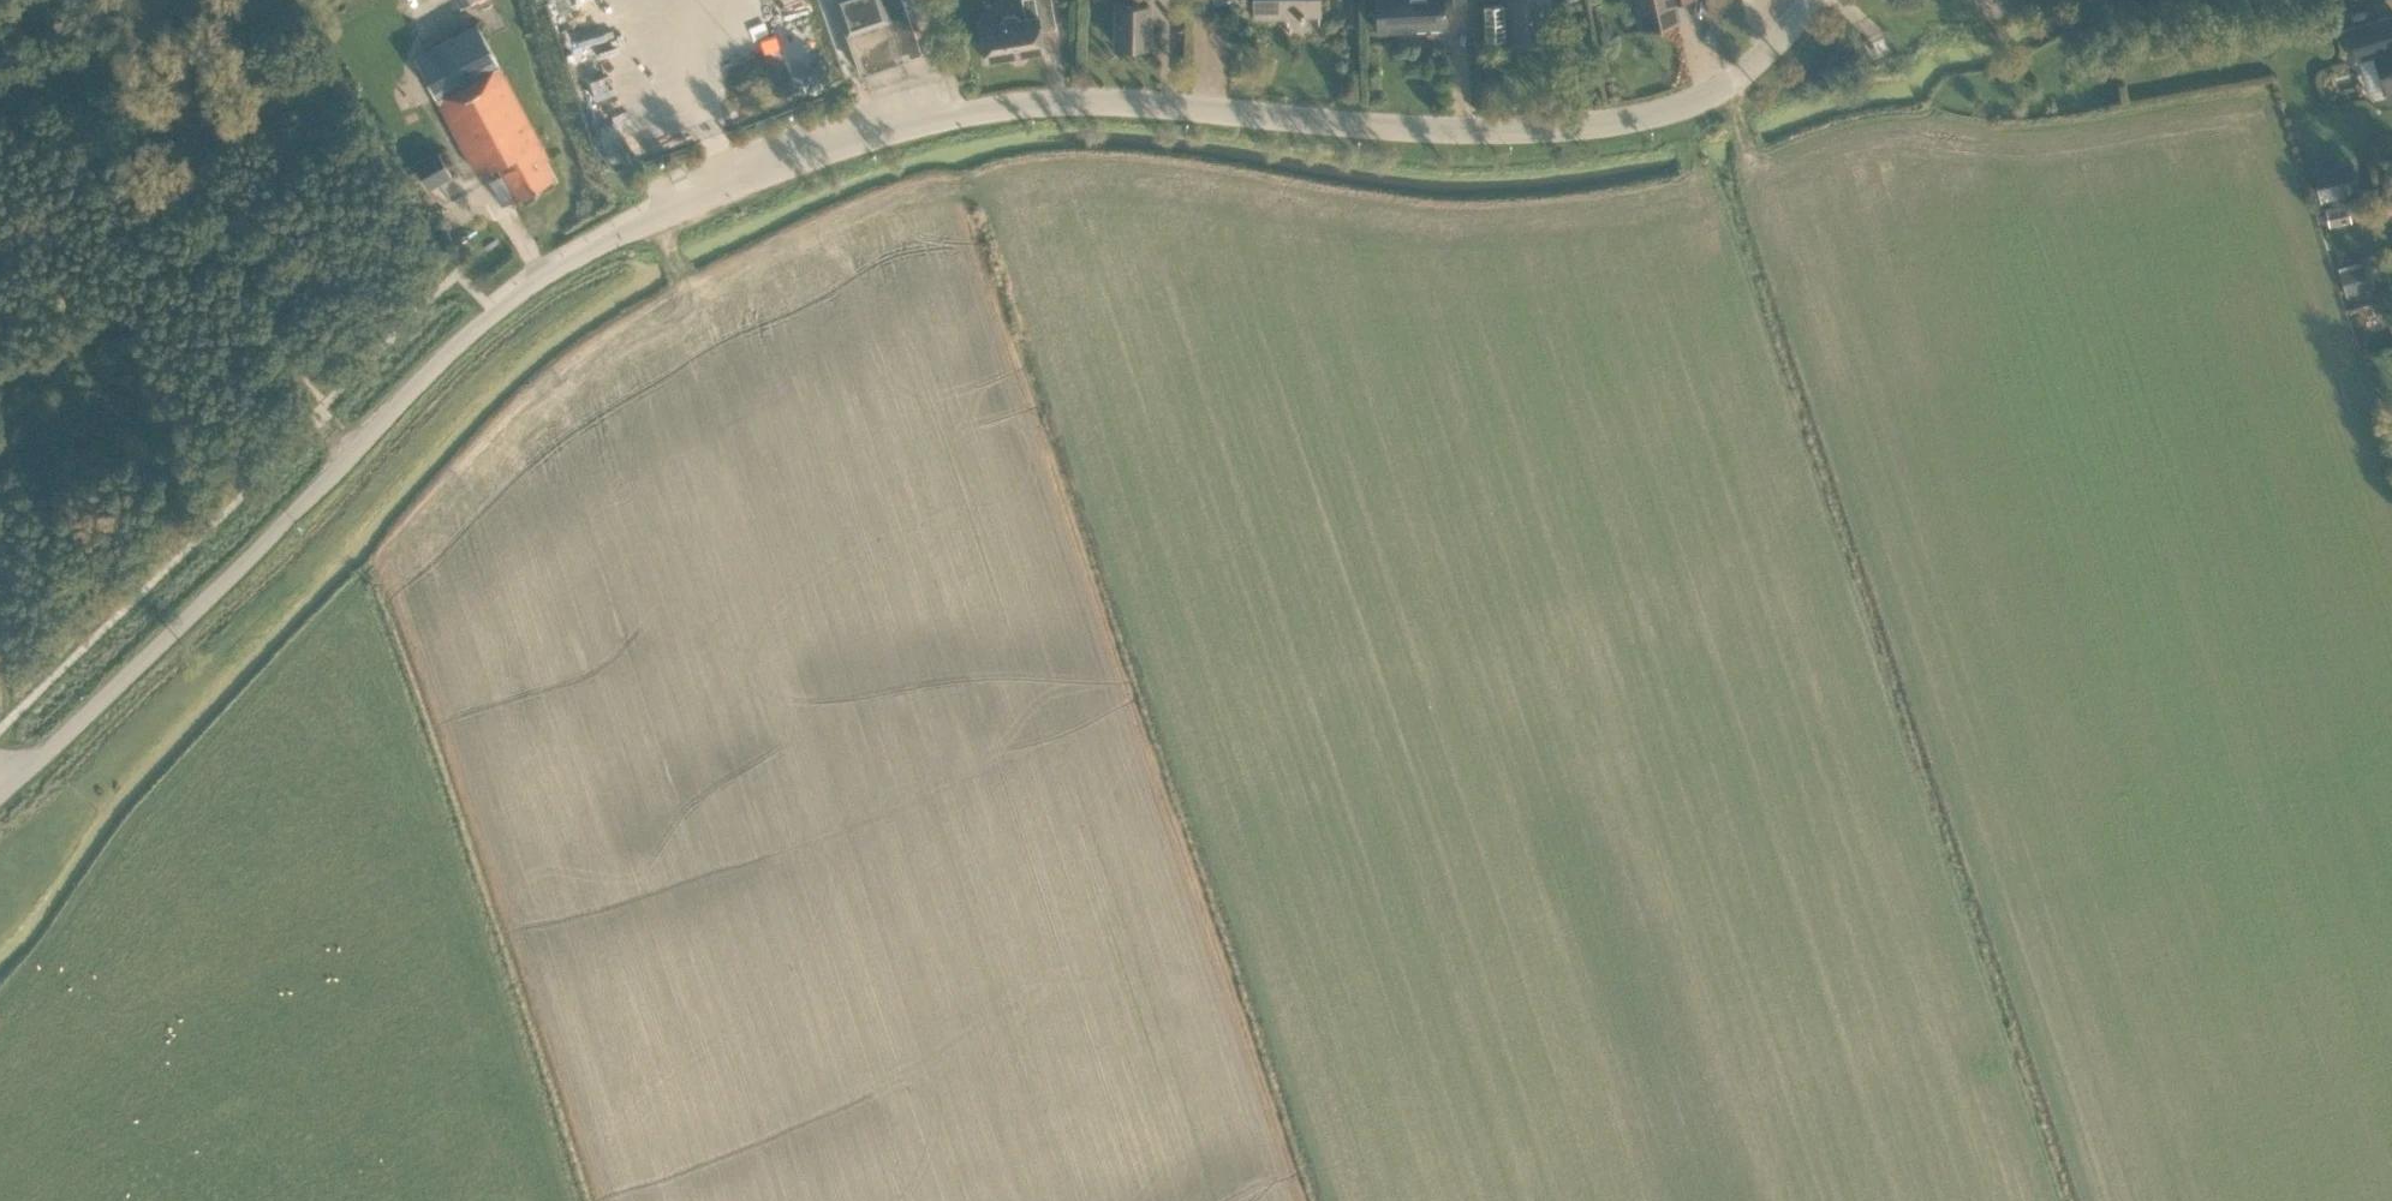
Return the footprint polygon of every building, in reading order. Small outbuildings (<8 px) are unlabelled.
[(861,74),(904,59),(902,53),(908,51),(910,57),(914,56),(922,53),(904,0),(836,0),(861,74)] [(980,26),(986,60),(1044,51),(1040,29),(1056,26),(1051,0),(1022,0),(1025,18),(1020,19),(1015,14),(1005,15),(1002,22),(980,26)] [(1300,18),(1304,18),(1303,13),(1319,13),(1319,0),(1242,0),(1242,1),(1254,1),(1254,16),(1300,15),(1300,18)] [(1378,32),(1400,31),(1399,28),(1445,26),(1443,1),(1465,0),(1376,0),(1378,32)] [(1549,0),(1506,0),(1506,6),(1484,7),(1486,41),(1551,38),(1550,14),(1547,14),(1547,3),(1549,3),(1549,0)] [(1643,29),(1679,21),(1674,0),(1636,0),(1643,29)] [(1117,4),(1117,47),(1148,47),(1149,4),(1117,4)] [(2351,23),(2361,57),(2373,54),(2384,92),(2391,90),(2391,12),(2351,23)] [(2266,33),(2283,29),(2280,13),(2262,17),(2266,33)] [(482,39),(480,35),(421,66),(478,173),(498,162),(517,197),(519,196),(521,198),(538,189),(537,186),(554,177),(544,159),(549,157),(485,37),(482,39)] [(438,150),(415,163),(424,178),(447,166),(438,150)] [(2321,202),(2360,192),(2351,160),(2312,170),(2321,202)] [(2350,220),(2346,203),(2324,209),(2329,225),(2350,220)] [(2345,294),(2370,287),(2363,263),(2338,270),(2345,294)]
